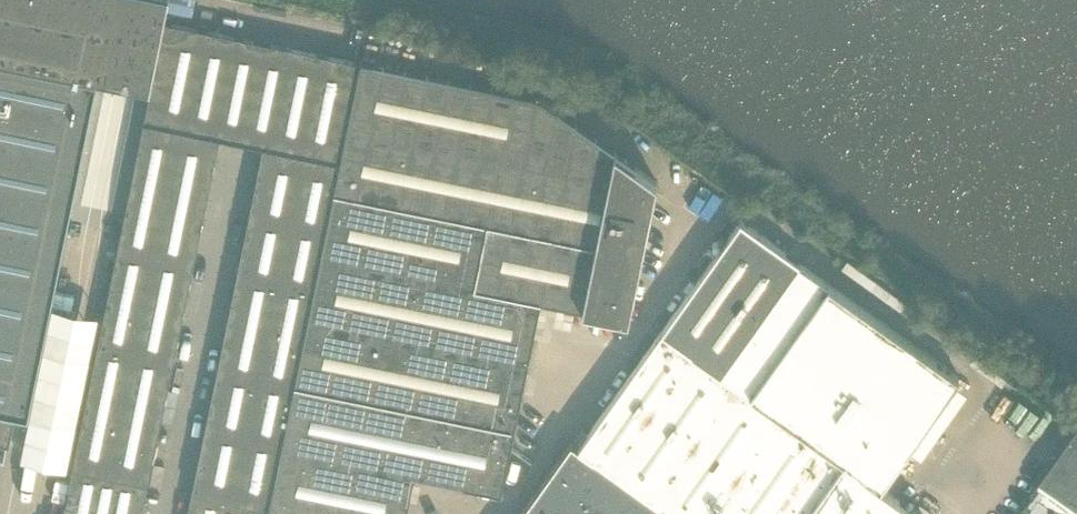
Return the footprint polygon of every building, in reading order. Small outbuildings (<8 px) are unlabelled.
[(150,89),(163,22),(168,0),(0,0),(0,438),(9,440),(15,412),(29,414),(62,252),(97,78),(150,89)] [(63,513),(142,513),(196,252),(220,136),(264,145),(242,252),(188,513),(266,513),(360,61),(165,22),(150,89),(117,252),(73,468),(63,513)] [(266,513),(406,513),(414,475),(502,493),(541,301),(627,318),(655,181),(541,98),(360,61),(266,513)] [(880,487),(959,377),(799,263),(799,262),(740,220),(578,447),(572,442),(520,513),(918,513),(880,487)] [(1037,502),(1054,513),(1076,513),(1076,446),(1037,502)]
